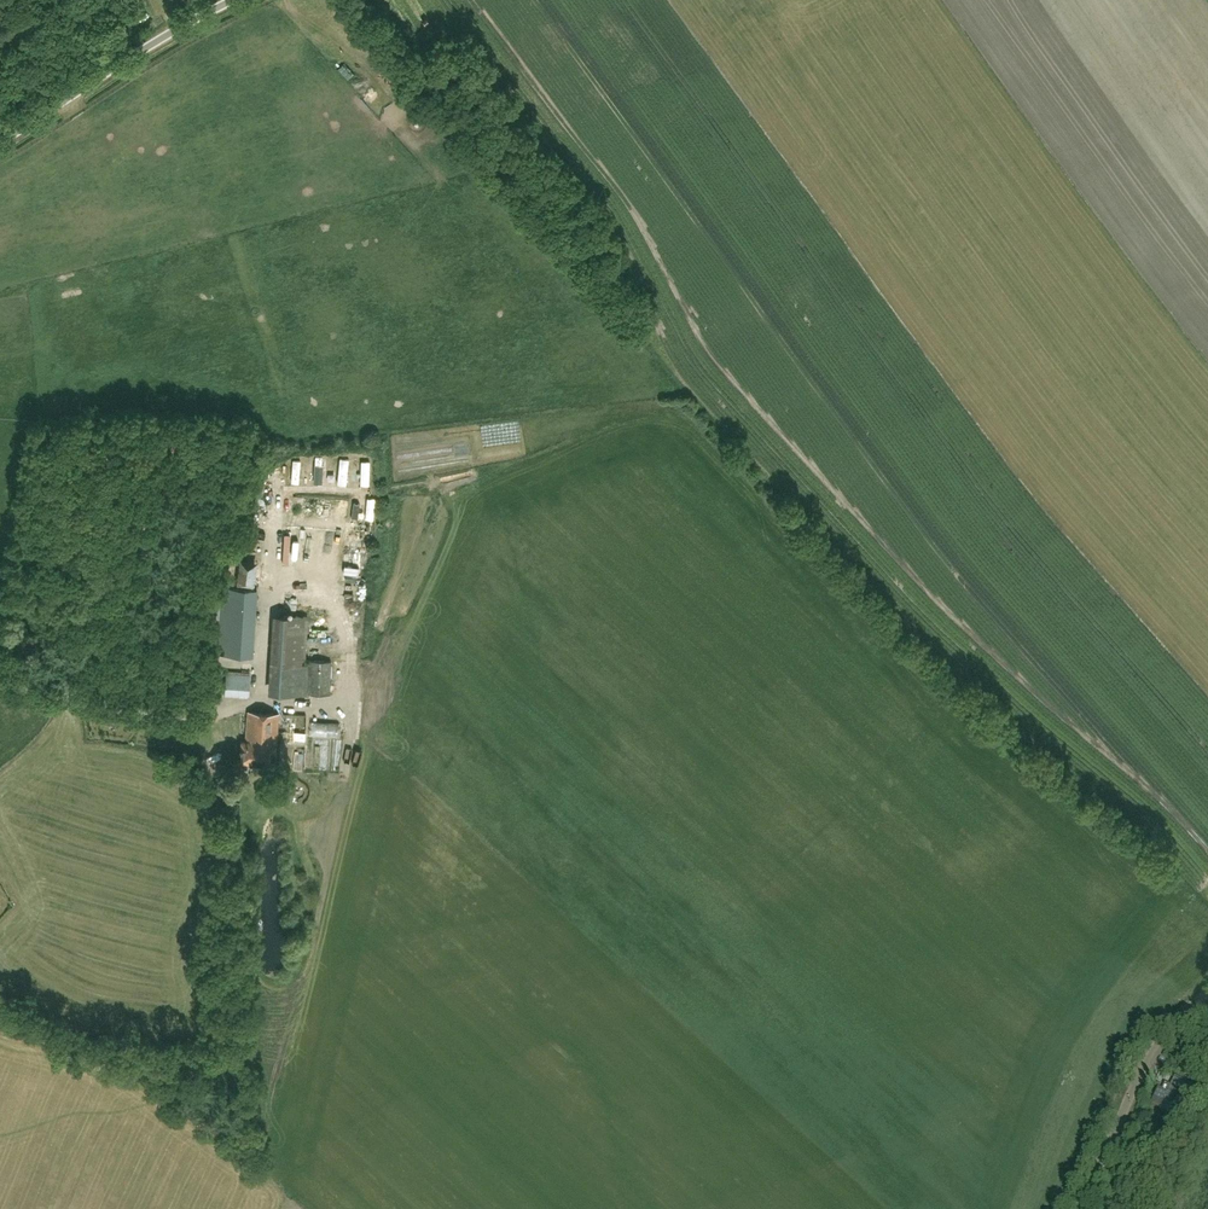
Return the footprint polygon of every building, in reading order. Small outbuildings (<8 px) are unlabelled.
[(257,564),(239,562),(236,586),(255,588),(257,564)] [(223,587),(221,620),(255,622),(257,589),(254,589),(223,587)] [(283,615),(278,691),(330,695),(332,661),(308,659),(308,674),(304,674),(308,616),(283,615)] [(255,622),(221,620),(219,655),(252,657),(255,622)] [(226,671),(225,695),(248,697),(250,673),(226,671)] [(245,741),(241,741),(240,762),(241,762),(242,767),(250,767),(253,763),(275,764),(278,713),(247,710),(245,741)] [(323,722),(324,731),(334,730),(334,722),(323,722)] [(1172,1070),(1158,1066),(1155,1075),(1169,1080),(1172,1070)] [(1159,1088),(1152,1103),(1161,1108),(1165,1100),(1174,1104),(1185,1082),(1193,1086),(1193,1085),(1176,1077),(1171,1086),(1165,1083),(1163,1089),(1159,1088)]
